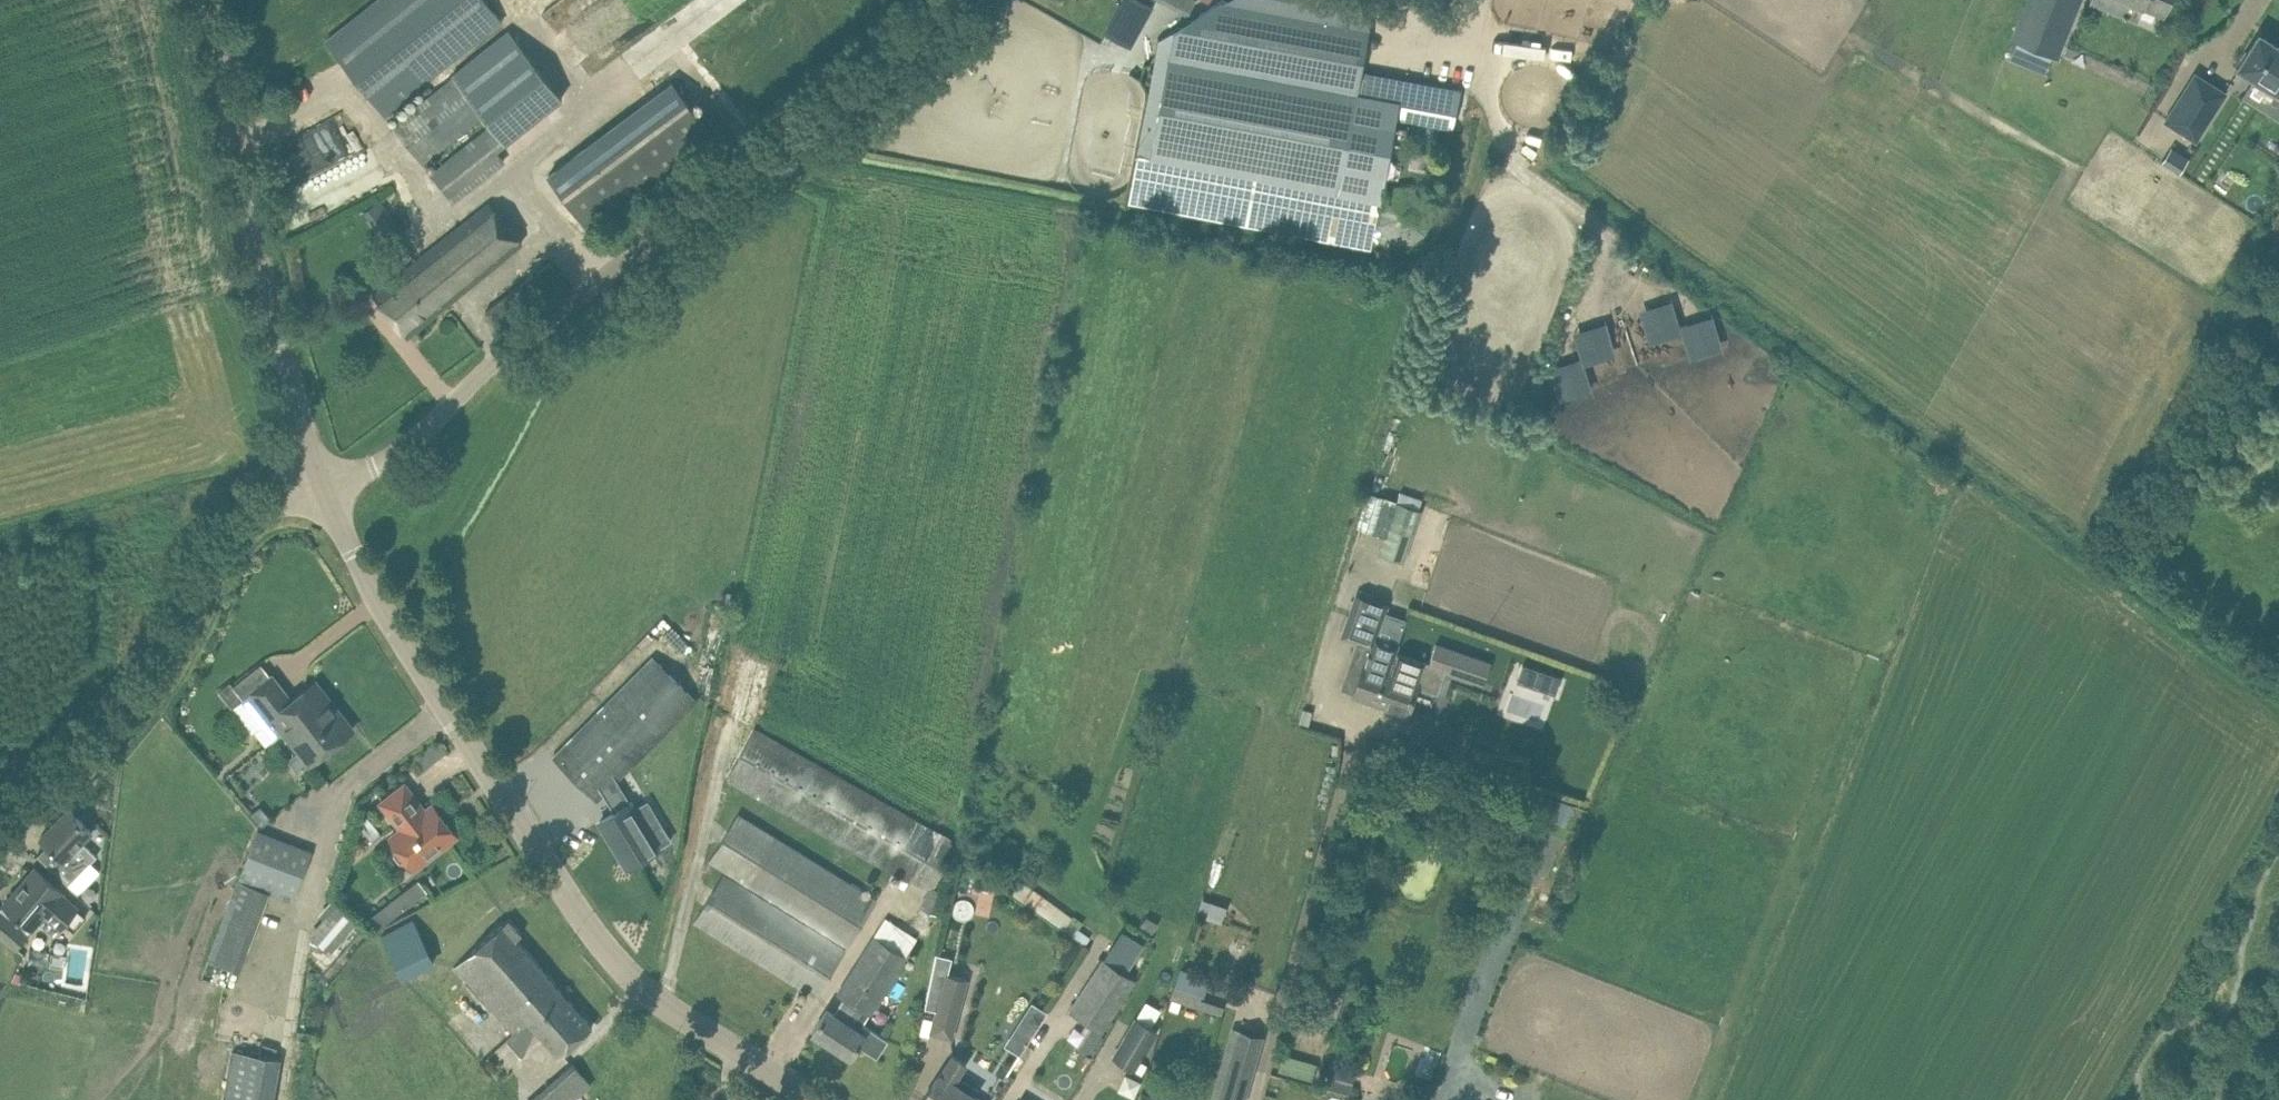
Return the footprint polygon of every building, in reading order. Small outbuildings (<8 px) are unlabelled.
[(384,113),(501,20),(485,0),(377,0),(327,40),(384,113)] [(553,0),(527,0),(536,12),(553,0)] [(1148,0),(1136,0),(1131,9),(1118,2),(1103,30),(1130,45),(1152,3),(1148,0)] [(1372,248),(1378,217),(1378,223),(1385,237),(1398,243),(1414,242),(1427,233),(1433,219),(1431,203),(1424,192),(1410,186),(1394,185),(1383,196),(1381,200),(1399,101),(1456,112),(1460,88),(1360,69),(1369,24),(1373,0),(1219,0),(1158,40),(1128,203),(1372,248)] [(1183,13),(1190,0),(1160,0),(1183,13)] [(2057,57),(2080,0),(2027,0),(2011,39),(2057,57)] [(2164,13),(2169,0),(2131,0),(2164,13)] [(505,26),(449,70),(503,135),(559,91),(505,26)] [(2238,66),(2241,68),(2241,67),(2256,77),(2251,85),(2266,94),(2271,86),(2278,91),(2278,45),(2278,44),(2277,46),(2261,35),(2259,34),(2258,36),(2240,64),(2238,66)] [(2195,138),(2227,89),(2195,69),(2164,119),(2195,138)] [(451,79),(393,124),(424,164),(483,118),(451,79)] [(549,174),(592,231),(715,139),(672,82),(549,174)] [(488,124),(429,171),(453,201),(513,154),(488,124)] [(2170,146),(2161,160),(2178,171),(2188,157),(2170,146)] [(347,158),(281,187),(298,224),(336,206),(363,193),(347,158)] [(523,241),(487,200),(373,294),(408,336),(523,241)] [(2266,236),(2278,243),(2278,212),(2266,236)] [(1639,307),(1650,340),(1682,331),(1689,356),(1724,345),(1713,312),(1680,323),(1672,297),(1639,307)] [(1580,356),(1550,363),(1559,397),(1593,388),(1591,378),(1620,370),(1606,319),(1572,328),(1580,356)] [(1421,510),(1396,502),(1379,554),(1404,562),(1421,510)] [(1353,592),(1339,635),(1355,640),(1339,686),(1353,691),(1352,693),(1355,694),(1374,700),(1394,640),(1396,641),(1404,616),(1386,611),(1389,603),(1376,599),(1377,594),(1360,588),(1358,594),(1353,592)] [(1394,640),(1374,700),(1407,712),(1414,692),(1416,685),(1437,693),(1445,669),(1485,683),(1490,669),(1492,662),(1436,642),(1428,663),(1424,661),(1423,662),(1396,653),(1400,642),(1396,641),(1394,640)] [(617,780),(696,700),(652,656),(553,755),(598,799),(604,793),(617,780)] [(1523,663),(1517,680),(1554,693),(1560,676),(1523,663)] [(284,732),(290,739),(334,705),(316,681),(291,700),(272,675),(252,691),(252,692),(242,700),(273,740),(284,732)] [(230,681),(219,690),(231,706),(242,697),(234,686),(230,681)] [(334,705),(290,739),(309,763),(353,728),(334,705)] [(756,728),(726,780),(910,884),(941,832),(756,728)] [(1489,777),(1500,780),(1507,756),(1474,747),(1468,767),(1490,773),(1489,777)] [(617,780),(604,793),(615,811),(600,821),(628,866),(658,847),(671,839),(661,822),(647,800),(634,808),(617,780)] [(408,859),(415,868),(457,835),(447,822),(444,825),(440,818),(442,816),(432,804),(425,809),(405,783),(387,796),(380,802),(401,828),(390,836),(397,846),(394,849),(394,853),(399,860),(404,861),(408,859)] [(100,871),(91,862),(97,855),(82,841),(92,831),(68,808),(40,837),(63,859),(53,869),(77,893),(100,871)] [(876,898),(738,813),(709,860),(847,945),(876,898)] [(257,829),(208,959),(240,972),(270,893),(293,902),(313,850),(257,829)] [(78,907),(62,893),(64,891),(35,867),(3,904),(35,931),(47,915),(61,927),(65,922),(75,930),(86,916),(77,908),(78,907)] [(694,920),(816,995),(845,948),(723,873),(694,920)] [(419,879),(369,918),(378,928),(427,890),(419,879)] [(330,952),(357,923),(334,902),(308,931),(330,952)] [(0,909),(0,937),(15,950),(29,934),(0,909)] [(1074,917),(1070,922),(1080,929),(1085,923),(1075,915),(1074,917)] [(888,1039),(863,1023),(918,937),(886,917),(838,991),(845,996),(834,1013),(827,1009),(813,1031),(851,1056),(858,1044),(877,1056),(888,1039)] [(522,933),(508,918),(455,965),(514,1033),(528,1020),(559,1055),(592,1025),(516,938),(522,933)] [(416,921),(347,949),(355,966),(329,977),(348,1021),(377,1009),(369,991),(434,963),(416,921)] [(1068,1012),(1086,1024),(1074,1043),(1093,1056),(1105,1038),(1100,1034),(1134,980),(1124,973),(1143,944),(1123,931),(1104,961),(1101,959),(1068,1012)] [(932,968),(925,1005),(936,1008),(959,1014),(968,978),(946,972),(950,957),(935,953),(932,968)] [(1006,1045),(1023,1053),(1045,1007),(1027,999),(1006,1045)] [(1135,1016),(1111,1056),(1142,1074),(1147,1066),(1141,1062),(1159,1030),(1157,1030),(1168,1013),(1148,1002),(1137,1017),(1135,1016)] [(1210,1099),(1246,1099),(1263,1036),(1231,1027),(1210,1099)] [(973,1093),(973,1091),(972,1089),(971,1087),(969,1086),(967,1085),(965,1085),(964,1085),(961,1086),(954,1081),(966,1062),(953,1054),(941,1073),(940,1072),(922,1099),(983,1099),(975,1095),(973,1093)] [(531,1099),(574,1099),(591,1085),(573,1064),(531,1099)] [(1357,1071),(1331,1064),(1325,1088),(1350,1095),(1357,1071)] [(1141,1092),(1138,1099),(1162,1099),(1141,1092)]
